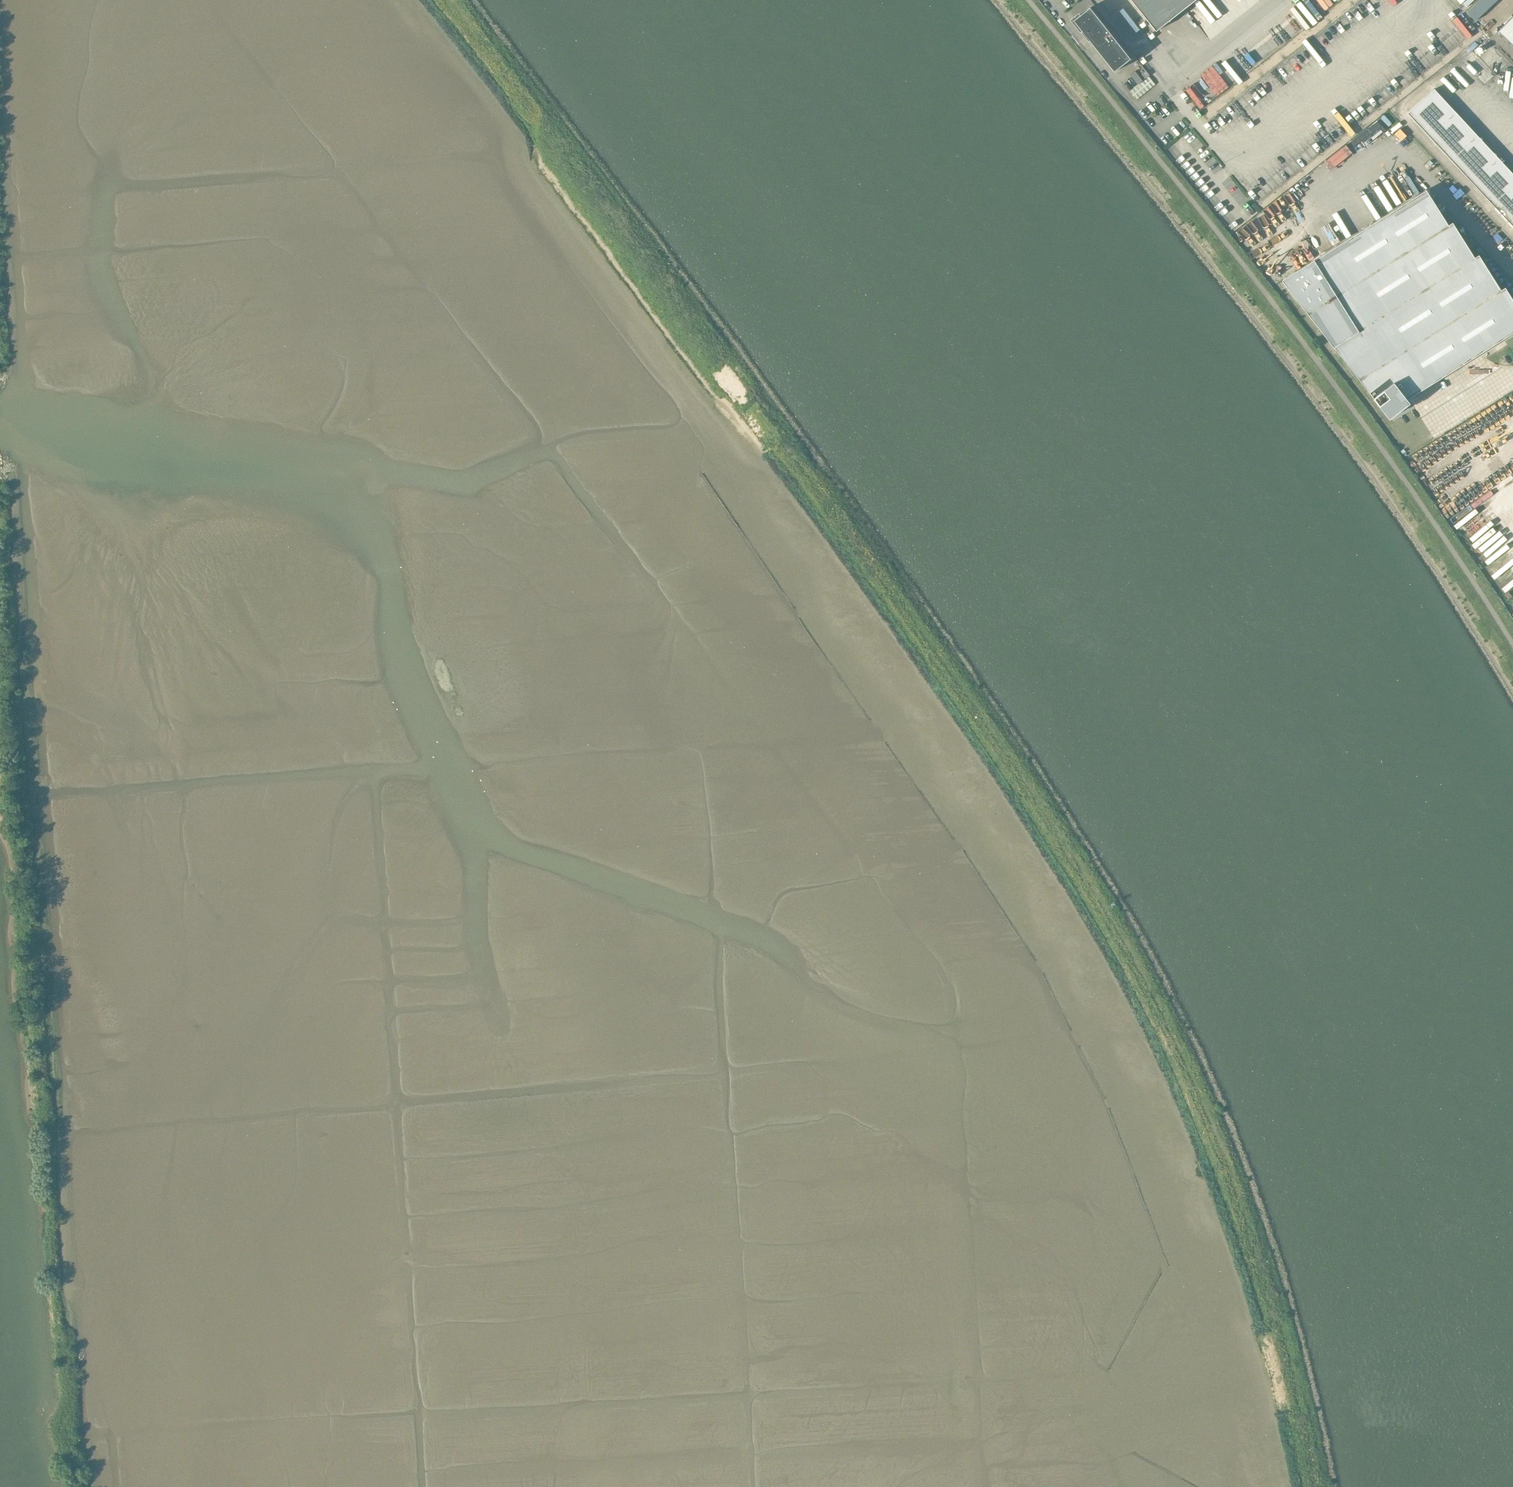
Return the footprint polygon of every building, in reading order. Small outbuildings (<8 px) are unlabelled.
[(1157,31),(1196,0),(1132,0),(1157,31)] [(1131,58),(1091,7),(1074,20),(1083,32),(1084,31),(1091,39),(1090,40),(1115,71),(1131,58)] [(1498,31),(1512,45),(1512,16),(1498,31)] [(1143,81),(1135,71),(1130,74),(1138,84),(1143,81)] [(1148,77),(1130,91),(1136,99),(1154,85),(1148,77)] [(1386,413),(1390,418),(1410,402),(1408,399),(1512,333),(1512,299),(1505,287),(1501,290),(1479,254),(1475,257),(1453,222),(1449,225),(1427,190),(1297,271),(1283,280),(1386,413)]
